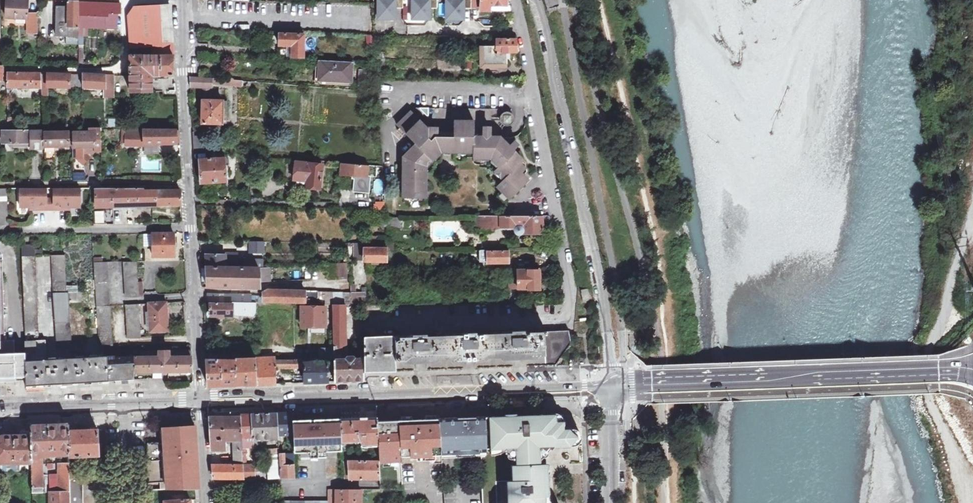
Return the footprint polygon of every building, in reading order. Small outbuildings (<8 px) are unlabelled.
[(6,18),(27,19),(29,39),(39,39),(39,13),(27,13),(28,0),(6,0),(6,18)] [(378,18),(396,18),(396,7),(403,7),(403,0),(378,0),(378,18)] [(413,18),(430,18),(430,8),(438,8),(438,0),(413,0),(413,18)] [(447,19),(465,19),(465,8),(472,8),(472,0),(447,0),(447,19)] [(481,0),(473,0),(472,8),(481,8),(481,0)] [(481,8),(481,10),(490,11),(490,5),(512,5),(511,0),(481,0),(481,8)] [(57,34),(80,36),(80,25),(107,26),(108,13),(121,14),(121,3),(70,1),(70,7),(58,6),(57,34)] [(151,53),(173,53),(171,5),(134,6),(129,14),(130,45),(151,45),(151,53)] [(279,58),(292,58),(292,57),(304,57),(305,35),(280,34),(279,58)] [(367,35),(368,47),(376,47),(375,35),(367,35)] [(483,64),(507,64),(507,52),(520,52),(518,40),(510,39),(510,38),(508,38),(508,39),(497,39),(496,46),(484,45),(483,64)] [(173,75),(173,53),(151,53),(130,53),(131,91),(152,91),(153,75),(173,75)] [(320,60),(319,82),(351,85),(352,62),(320,60)] [(41,87),(42,73),(9,73),(8,87),(41,87)] [(71,74),(49,73),(49,87),(71,87),(71,74)] [(84,74),(71,74),(71,87),(84,87),(84,74)] [(115,75),(84,74),(84,87),(84,88),(87,88),(87,87),(106,87),(106,98),(115,98),(115,75)] [(191,89),(203,89),(203,77),(200,77),(190,76),(191,89)] [(203,89),(203,102),(207,102),(207,89),(213,89),(213,85),(242,85),(242,80),(203,77),(203,89)] [(207,102),(203,102),(202,102),(202,125),(225,125),(225,102),(207,102)] [(416,108),(429,122),(429,109),(416,108)] [(414,174),(404,174),(404,199),(426,199),(426,168),(440,153),(440,138),(429,138),(429,129),(411,112),(398,126),(416,145),(404,157),(404,163),(414,164),(414,166),(414,174)] [(501,113),(501,114),(500,114),(499,115),(499,117),(498,118),(498,119),(499,121),(499,122),(500,123),(501,124),(503,125),(505,126),(506,126),(507,126),(509,125),(510,124),(511,123),(512,122),(512,121),(512,120),(512,118),(512,117),(512,116),(511,114),(510,113),(509,113),(508,114),(504,114),(501,113)] [(453,152),(472,152),(472,159),(490,159),(498,167),(493,172),(502,180),(496,187),(510,200),(527,181),(516,170),(523,162),(499,138),(474,138),(474,123),(454,123),(453,152)] [(102,129),(90,128),(90,132),(74,132),(74,133),(73,145),(73,157),(77,157),(83,164),(89,157),(83,151),(83,146),(94,147),(94,151),(102,152),(102,129)] [(3,130),(3,142),(32,143),(32,148),(42,148),(42,151),(44,150),(45,130),(32,129),(32,131),(3,130)] [(126,129),(126,143),(180,144),(179,130),(156,131),(156,129),(126,129)] [(69,145),(70,133),(70,132),(46,131),(46,157),(55,157),(56,149),(56,145),(61,145),(69,145)] [(194,136),(195,150),(209,151),(209,159),(199,160),(201,182),(226,180),(224,153),(211,152),(210,139),(207,139),(207,135),(194,135),(194,136)] [(270,157),(262,157),(262,171),(270,171),(270,157)] [(297,161),(295,179),(314,181),(313,188),(325,189),(327,164),(297,161)] [(340,174),(355,176),(354,188),(366,189),(369,165),(341,162),(340,174)] [(73,173),(73,181),(84,181),(84,173),(73,173)] [(82,188),(59,189),(59,195),(56,195),(56,210),(72,210),(72,207),(82,207),(82,188)] [(98,188),(98,206),(180,204),(180,190),(144,191),(144,188),(98,188)] [(2,189),(0,189),(0,226),(11,226),(10,189),(2,189)] [(46,189),(22,189),(22,208),(33,208),(33,210),(49,210),(48,194),(46,194),(46,189)] [(376,209),(387,210),(386,201),(376,201),(376,209)] [(95,210),(94,221),(105,222),(106,211),(95,210)] [(500,226),(500,216),(475,216),(475,227),(486,231),(500,226)] [(500,216),(500,226),(514,226),(514,227),(513,228),(513,230),(514,231),(515,232),(516,233),(518,233),(552,234),(549,216),(500,216)] [(401,217),(387,217),(388,228),(388,230),(401,230),(401,217)] [(153,234),(154,256),(175,256),(175,234),(153,234)] [(248,254),(265,255),(266,242),(249,240),(248,254)] [(387,248),(359,248),(359,260),(386,260),(387,248)] [(508,251),(488,251),(488,249),(479,249),(479,260),(486,260),(486,262),(508,262),(508,251)] [(203,286),(260,288),(259,266),(263,266),(263,264),(263,262),(255,262),(255,260),(239,261),(240,266),(226,266),(225,254),(205,254),(206,266),(202,266),(203,286)] [(70,291),(67,256),(53,256),(56,345),(73,345),(71,302),(70,291)] [(24,257),(26,337),(40,337),(38,257),(24,257)] [(16,377),(15,354),(14,341),(5,341),(3,259),(0,259),(0,377),(16,377)] [(139,261),(124,261),(126,295),(140,295),(139,261)] [(95,262),(96,290),(97,305),(98,305),(99,345),(113,345),(111,305),(110,305),(107,262),(95,262)] [(328,263),(328,280),(349,279),(348,263),(328,263)] [(510,287),(519,287),(528,287),(528,288),(538,288),(538,268),(515,268),(514,276),(510,277),(510,287)] [(390,269),(390,279),(398,279),(398,269),(390,269)] [(528,287),(519,287),(519,296),(528,296),(528,288),(528,287)] [(332,313),(346,313),(347,313),(347,307),(350,307),(350,304),(365,304),(365,292),(351,292),(307,291),(307,290),(270,289),(263,292),(263,302),(332,304),(332,313)] [(584,302),(591,300),(589,289),(582,290),(584,302)] [(83,291),(70,291),(71,302),(83,302),(83,291)] [(251,302),(251,295),(207,294),(208,300),(251,302)] [(149,303),(150,331),(168,330),(167,302),(149,303)] [(232,314),(232,303),(209,302),(210,314),(232,315),(232,314)] [(126,304),(128,337),(141,336),(140,303),(126,304)] [(240,303),(232,303),(232,314),(241,314),(240,303)] [(301,307),(301,327),(325,327),(325,307),(301,307)] [(346,313),(332,313),(333,335),(347,335),(346,313)] [(347,335),(333,335),(321,335),(321,341),(333,341),(334,351),(321,351),(321,359),(334,359),(334,381),(349,381),(364,380),(364,371),(380,371),(396,371),(395,361),(403,361),(403,363),(438,362),(439,360),(453,360),(454,362),(489,360),(489,358),(504,358),(504,360),(520,359),(539,359),(539,356),(546,356),(547,365),(557,365),(567,351),(572,344),(569,330),(544,331),(544,329),(394,334),(394,336),(364,336),(364,357),(355,358),(353,355),(348,355),(347,357),(347,335)] [(27,377),(27,381),(27,386),(82,383),(122,381),(135,380),(135,372),(164,372),(192,372),(191,351),(134,351),(134,355),(114,356),(114,355),(47,359),(46,339),(26,340),(27,377)] [(207,358),(208,386),(237,385),(276,383),(276,368),(304,368),(304,382),(316,382),(328,381),(327,361),(303,362),(303,359),(275,359),(275,358),(235,359),(207,358)] [(293,419),(293,416),(293,411),(289,411),(277,412),(273,412),(251,413),(241,413),(241,415),(235,415),(210,417),(212,449),(224,449),(224,439),(234,439),(234,464),(213,464),(213,478),(266,478),(265,466),(255,467),(254,465),(244,464),(243,446),(253,446),(253,445),(265,444),(265,438),(279,438),(279,434),(294,434),(293,426),(293,419)] [(359,416),(341,417),(342,441),(363,441),(363,445),(378,445),(377,419),(377,415),(359,416)] [(341,417),(293,419),(293,426),(294,434),(294,451),(343,449),(342,441),(341,417)] [(440,425),(441,457),(455,456),(478,455),(480,491),(481,502),(545,502),(545,495),(540,496),(539,469),(535,467),(534,449),(539,443),(563,442),(563,428),(551,429),(551,418),(520,419),(487,420),(487,425),(476,425),(476,418),(458,418),(458,423),(451,424),(451,425),(440,425)] [(388,419),(377,419),(378,445),(379,461),(380,479),(380,483),(380,489),(403,489),(401,456),(398,419),(388,419)] [(419,419),(398,419),(401,456),(422,457),(419,419)] [(439,419),(419,419),(422,457),(441,457),(440,425),(439,419)] [(69,470),(77,470),(77,463),(75,463),(75,455),(95,454),(96,457),(99,456),(98,429),(69,430),(69,423),(63,423),(30,424),(30,434),(2,435),(0,436),(0,463),(31,463),(31,470),(32,492),(43,492),(43,458),(47,455),(70,454),(70,463),(59,464),(59,492),(50,492),(50,502),(70,502),(69,470)] [(196,489),(199,488),(196,426),(182,427),(182,435),(193,434),(196,489)] [(161,482),(162,489),(196,489),(193,434),(182,435),(182,427),(173,427),(164,428),(165,442),(148,443),(147,483),(161,482)] [(296,478),(295,453),(279,453),(281,478),(296,478)] [(268,479),(280,478),(279,461),(267,461),(268,479)] [(379,461),(349,461),(350,478),(380,479),(379,461)] [(69,470),(70,502),(83,502),(82,469),(77,470),(69,470)] [(337,489),(336,502),(361,502),(361,489),(337,489)] [(445,502),(455,502),(455,492),(444,492),(445,502)]
